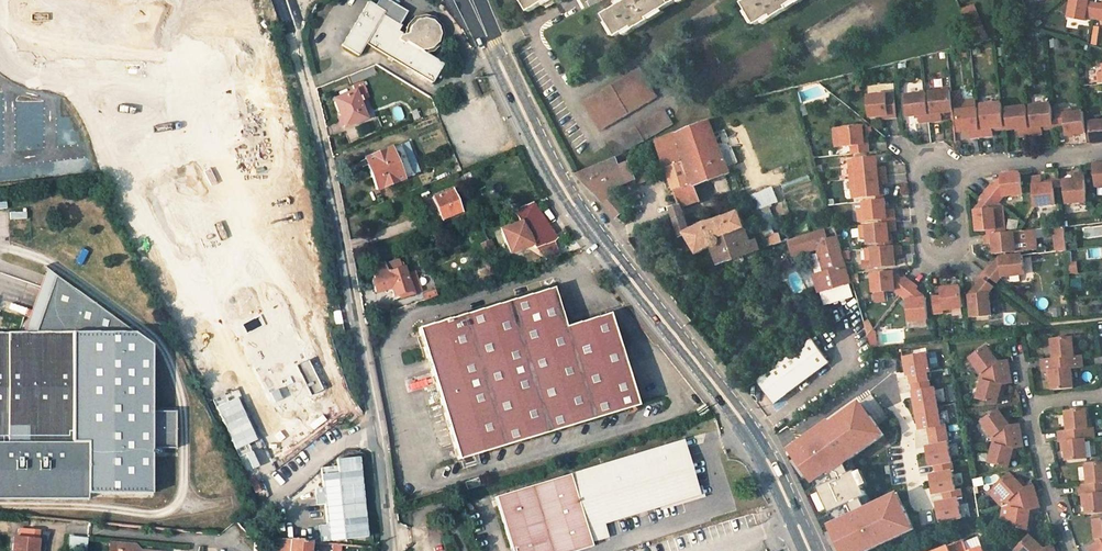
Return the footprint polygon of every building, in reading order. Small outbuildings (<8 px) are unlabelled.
[(372,0),(370,0),(343,44),(360,55),(367,43),(432,82),(444,63),(423,51),(433,49),(439,43),(442,34),(440,25),(425,16),(416,18),(409,25),(406,34),(399,30),(403,24),(401,23),(384,13),(387,9),(377,3),(372,0)] [(392,0),(379,0),(377,3),(387,9),(384,13),(401,23),(409,10),(392,0)] [(530,12),(544,4),(547,7),(558,0),(523,0),(530,12)] [(605,15),(618,37),(633,28),(635,30),(650,21),(648,19),(680,0),(623,0),(617,4),(619,7),(605,15)] [(744,3),(757,25),(772,16),(773,18),(789,9),(787,6),(797,0),(749,0),(744,3)] [(1070,15),(1087,17),(1088,15),(1095,16),(1097,0),(1096,0),(1073,0),(1070,15)] [(975,4),(960,9),(975,44),(990,40),(990,39),(975,4)] [(1067,25),(1084,28),(1086,21),(1069,17),(1067,25)] [(640,69),(584,102),(601,129),(657,96),(640,69)] [(358,88),(364,100),(370,98),(365,85),(358,88)] [(366,117),(355,89),(336,97),(342,111),(340,112),(345,126),(366,117)] [(932,92),(935,112),(935,120),(940,120),(945,119),(944,111),(955,110),(953,89),(932,92)] [(909,115),(923,114),(924,121),(928,121),(931,121),(928,92),(907,94),(909,115)] [(872,118),(890,116),(890,118),(894,118),(899,117),(897,102),(889,103),(888,96),(870,97),(872,118)] [(334,98),(340,112),(342,111),(336,97),(334,98)] [(1005,127),(1002,103),(982,105),(986,137),(989,136),(993,136),(992,129),(1005,127)] [(1041,126),(1053,125),(1051,104),(1031,106),(1034,134),(1038,134),(1042,134),(1041,126)] [(1009,129),(1020,128),(1021,136),(1026,135),(1031,135),(1028,106),(1007,108),(1009,129)] [(416,108),(411,111),(414,119),(420,117),(416,108)] [(982,137),(979,108),(959,111),(961,132),(972,131),(973,138),(977,138),(982,137)] [(1074,134),(1086,133),(1084,111),(1076,112),(1075,109),(1055,111),(1057,128),(1062,127),(1063,135),(1074,134)] [(665,110),(608,145),(616,157),(673,123),(665,110)] [(710,120),(677,133),(694,185),(696,184),(731,171),(710,120)] [(1090,123),(1092,144),(1101,143),(1101,121),(1090,123)] [(843,128),(845,145),(845,146),(852,145),(854,153),(870,151),(869,147),(869,143),(866,143),(863,125),(843,128)] [(677,133),(659,140),(669,170),(675,191),(694,185),(677,133)] [(412,174),(425,169),(411,136),(399,141),(400,143),(412,174)] [(389,147),(364,158),(377,189),(403,179),(403,178),(412,174),(400,143),(390,148),(389,147)] [(879,155),(859,158),(860,166),(854,167),(855,178),(890,174),(889,169),(888,165),(881,166),(879,155)] [(616,159),(601,165),(610,188),(626,182),(616,159)] [(601,165),(578,174),(595,193),(608,188),(610,188),(601,165)] [(1070,199),(1090,196),(1088,175),(1087,168),(1082,169),(1078,169),(1079,176),(1068,177),(1070,199)] [(1010,191),(1025,190),(1023,169),(1006,171),(1006,177),(1002,178),(997,184),(995,182),(993,185),(990,188),(1004,199),(1010,191)] [(1035,174),(1038,202),(1059,200),(1056,178),(1045,180),(1044,173),(1040,174),(1035,174)] [(862,188),(863,197),(884,194),(883,184),(891,182),(890,179),(890,174),(855,178),(857,189),(862,188)] [(694,185),(675,191),(680,206),(682,205),(683,207),(702,200),(696,184),(694,185)] [(462,211),(453,188),(432,197),(435,205),(432,206),(437,219),(440,218),(441,220),(462,211)] [(608,188),(595,193),(617,216),(626,209),(608,188)] [(774,188),(753,195),(758,210),(780,203),(774,188)] [(1012,223),(1009,203),(1004,199),(990,188),(987,192),(985,195),(988,197),(984,201),(985,207),(980,208),(982,227),(994,226),(1012,223)] [(863,221),(898,216),(897,212),(897,208),(889,209),(888,198),(866,201),(867,209),(861,210),(863,221)] [(533,201),(512,210),(520,221),(501,228),(510,251),(527,245),(526,243),(531,241),(531,243),(535,247),(554,241),(558,238),(552,229),(533,201)] [(680,206),(673,209),(676,219),(683,237),(688,235),(699,253),(712,245),(721,263),(760,249),(757,241),(753,241),(740,213),(706,223),(700,226),(691,230),(689,226),(683,207),(682,205),(680,206)] [(771,207),(761,210),(765,226),(776,223),(771,207)] [(872,243),(893,240),(892,230),(900,229),(899,224),(898,220),(863,224),(865,236),(871,236),(872,243)] [(698,221),(689,226),(691,230),(700,226),(698,221)] [(998,250),(1025,247),(1022,227),(1012,228),(995,230),(989,231),(990,236),(990,239),(996,239),(998,250)] [(1066,229),(1055,230),(1056,251),(1068,251),(1066,229)] [(829,240),(826,230),(789,241),(794,256),(818,249),(820,255),(825,253),(831,272),(825,273),(815,277),(820,292),(852,283),(839,237),(829,240)] [(877,265),(898,263),(897,253),(903,253),(903,248),(902,244),(869,248),(870,260),(877,259),(877,265)] [(1007,271),(1030,269),(1028,250),(1005,253),(1006,260),(998,261),(996,263),(994,261),(992,265),(989,268),(1002,278),(1007,271)] [(820,255),(825,273),(831,272),(825,253),(820,255)] [(402,267),(401,263),(387,269),(387,272),(402,267)] [(391,287),(386,272),(383,264),(372,268),(375,279),(372,280),(376,292),(391,287)] [(881,289),(900,286),(906,291),(916,278),(913,275),(909,272),(908,274),(904,271),(900,271),(899,265),(878,268),(881,289)] [(400,297),(413,292),(405,266),(402,267),(387,272),(386,272),(391,287),(394,295),(399,293),(400,297)] [(175,448),(175,410),(151,411),(151,344),(136,334),(45,268),(22,332),(0,332),(0,499),(88,499),(87,493),(151,493),(151,448),(175,448)] [(972,293),(975,315),(993,313),(990,291),(998,283),(985,273),(980,279),(983,282),(979,286),(980,292),(972,293)] [(914,316),(933,314),(930,293),(923,294),(923,286),(920,284),(922,282),(919,280),(916,278),(906,291),(911,296),(914,316)] [(948,305),(966,303),(963,280),(954,281),(945,282),(946,291),(939,292),(940,309),(948,308),(948,305)] [(552,287),(418,327),(458,459),(637,405),(608,313),(564,326),(552,287)] [(390,310),(388,305),(375,304),(378,314),(390,310)] [(267,324),(261,314),(244,322),(248,334),(267,324)] [(1052,334),(1054,354),(1055,355),(1063,353),(1065,365),(1072,363),(1072,364),(1084,363),(1083,349),(1074,350),(1072,332),(1052,334)] [(830,361),(812,337),(811,338),(756,379),(774,403),(830,361)] [(970,354),(982,371),(983,373),(1009,368),(1007,360),(1006,357),(998,359),(986,343),(970,354)] [(885,366),(900,364),(899,350),(883,352),(885,366)] [(1053,366),(1056,385),(1075,383),(1072,364),(1072,363),(1065,365),(1063,353),(1055,355),(1054,354),(1044,355),(1046,367),(1053,366)] [(323,387),(309,359),(299,365),(311,394),(323,387)] [(233,361),(229,373),(247,378),(251,366),(233,361)] [(983,376),(979,396),(997,401),(1002,381),(1011,379),(1010,376),(1009,368),(983,373),(983,376)] [(859,413),(877,440),(878,440),(919,413),(901,386),(859,413)] [(283,398),(278,388),(268,393),(274,402),(283,398)] [(226,394),(214,400),(240,459),(247,456),(253,470),(271,462),(252,419),(250,420),(240,397),(230,402),(226,394)] [(896,468),(878,440),(877,440),(859,413),(854,405),(812,431),(856,499),(844,508),(849,517),(848,521),(847,526),(848,530),(850,532),(853,536),(857,538),(861,539),(864,539),(868,546),(894,529),(890,522),(917,504),(923,500),(901,465),(896,468)] [(1089,424),(1087,405),(1069,407),(1071,426),(1072,427),(1079,427),(1081,436),(1086,435),(1089,435),(1089,436),(1096,435),(1095,423),(1089,424)] [(983,418),(994,433),(995,437),(1021,432),(1019,424),(1019,421),(1010,423),(999,407),(983,418)] [(886,442),(922,419),(919,413),(878,440),(896,468),(901,465),(886,442)] [(1067,438),(1070,457),(1089,455),(1086,435),(1081,436),(1079,427),(1072,427),(1071,426),(1062,428),(1063,439),(1067,438)] [(996,440),(991,459),(1010,464),(1014,445),(1023,443),(1023,441),(1021,432),(995,437),(996,440)] [(495,496),(512,550),(574,550),(592,546),(591,542),(607,537),(603,524),(699,495),(682,439),(495,496)] [(322,544),(370,540),(364,458),(338,460),(338,467),(324,468),(325,489),(317,489),(318,506),(330,505),(331,525),(321,526),(322,544)] [(1089,462),(1091,480),(1091,481),(1099,480),(1101,489),(1101,460),(1089,462)] [(937,512),(906,463),(905,462),(901,465),(923,500),(917,504),(926,518),(937,512)] [(1023,485),(1012,471),(998,482),(1009,497),(1011,501),(1037,493),(1034,485),(1033,482),(1023,485)] [(477,477),(464,481),(467,489),(480,485),(477,477)] [(1090,510),(1101,509),(1101,489),(1099,480),(1091,481),(1091,480),(1082,481),(1083,492),(1088,491),(1090,510)] [(1012,505),(1011,523),(1029,524),(1030,506),(1040,504),(1039,501),(1037,493),(1011,501),(1012,505)] [(1096,517),(1099,538),(1091,543),(1095,550),(1097,550),(1101,548),(1101,516),(1096,517)] [(20,530),(19,538),(13,538),(12,550),(36,550),(37,541),(46,542),(47,533),(20,530)] [(1022,550),(1056,550),(1054,546),(1053,543),(1044,546),(1030,533),(1017,546),(1022,550)] [(87,537),(69,537),(69,550),(87,550),(87,537)] [(274,550),(308,550),(309,541),(275,537),(274,550)] [(110,541),(109,550),(118,550),(118,542),(110,541)] [(140,550),(134,544),(118,542),(118,550),(153,550),(140,550)] [(964,542),(942,550),(968,550),(964,542)]
